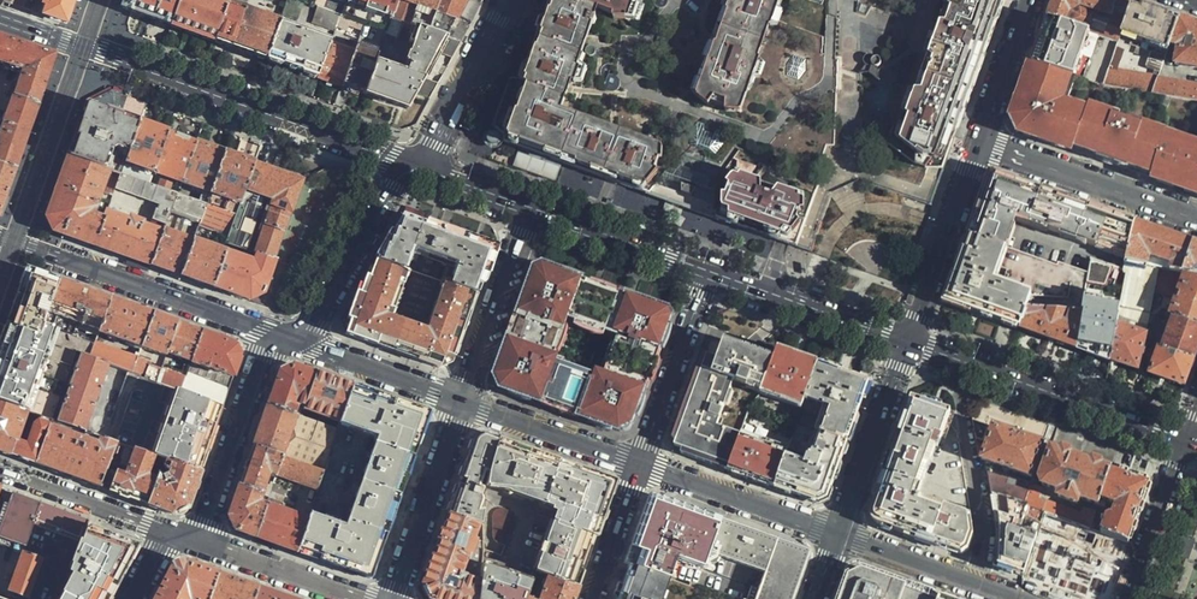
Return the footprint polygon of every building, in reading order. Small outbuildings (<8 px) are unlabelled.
[(12,5),(31,12),(35,0),(13,0),(12,5)] [(37,14),(66,24),(75,0),(42,0),(37,14)] [(170,25),(179,0),(126,0),(123,7),(130,10),(142,14),(170,25)] [(170,25),(190,32),(212,40),(226,4),(227,0),(179,0),(170,25)] [(392,17),(355,4),(356,0),(344,0),(339,15),(364,25),(386,33),(392,17)] [(392,17),(410,23),(418,0),(398,0),(392,17)] [(410,23),(428,30),(439,0),(418,0),(410,23)] [(481,6),(478,0),(439,0),(428,30),(461,41),(469,27),(456,22),(457,19),(471,24),(481,6)] [(525,82),(510,81),(493,129),(494,130),(495,130),(496,130),(497,130),(498,131),(505,141),(504,142),(504,143),(504,144),(520,149),(562,164),(576,168),(612,181),(648,195),(654,187),(667,191),(664,200),(697,212),(704,204),(705,215),(781,242),(812,253),(832,197),(834,191),(840,174),(857,180),(900,195),(932,207),(948,163),(957,137),(946,133),(953,113),(964,117),(985,59),(987,54),(980,52),(992,17),(999,20),(1006,0),(555,0),(525,82)] [(1132,4),(1121,0),(1055,0),(1048,19),(1091,34),(1118,43),(1120,37),(1132,4)] [(226,4),(212,40),(239,50),(266,59),(279,24),(226,4)] [(1170,44),(1179,20),(1155,12),(1132,4),(1120,37),(1167,53),(1170,44)] [(339,15),(320,9),(315,25),(333,32),(334,28),(339,15)] [(362,31),(364,25),(339,15),(334,28),(346,32),(349,27),(362,31)] [(416,95),(428,99),(437,85),(425,80),(439,54),(451,58),(461,41),(428,30),(410,23),(392,17),(386,33),(385,36),(412,45),(398,72),(375,63),(364,95),(408,110),(416,95)] [(989,49),(999,20),(992,17),(980,52),(987,54),(988,49),(989,49)] [(1091,34),(1048,19),(1045,26),(1043,32),(1040,39),(1039,43),(1034,58),(1031,65),(1073,78),(1076,79),(1091,34)] [(1179,20),(1170,44),(1176,47),(1174,65),(1196,69),(1196,27),(1179,20)] [(279,24),(266,59),(291,68),(317,77),(328,46),(329,42),(279,24)] [(0,37),(0,64),(22,72),(24,73),(33,49),(9,41),(0,37)] [(328,46),(317,77),(341,86),(353,55),(328,46)] [(341,86),(364,95),(375,63),(378,55),(356,47),(353,55),(341,86)] [(14,97),(37,104),(45,83),(54,57),(33,49),(24,73),(22,72),(14,97)] [(1147,59),(1149,53),(1142,50),(1140,56),(1147,59)] [(1150,69),(1160,73),(1165,58),(1155,55),(1150,69)] [(1165,132),(1164,135),(1148,129),(1149,128),(1105,112),(1104,114),(1089,108),(1087,112),(1086,117),(1067,110),(1064,102),(1069,86),(1073,78),(1031,65),(1026,77),(1011,118),(1015,119),(1019,128),(1017,131),(1031,136),(1032,134),(1073,148),(1076,140),(1100,148),(1099,151),(1129,162),(1130,158),(1154,167),(1150,178),(1196,195),(1196,143),(1165,132)] [(1108,71),(1103,86),(1153,94),(1158,80),(1108,71)] [(1158,80),(1153,94),(1196,102),(1196,86),(1158,80)] [(1074,88),(1069,86),(1064,102),(1067,110),(1086,117),(1087,112),(1071,106),(1069,102),(1074,88)] [(113,92),(87,104),(110,112),(113,104),(117,105),(118,94),(113,92)] [(113,104),(110,112),(138,122),(145,103),(118,94),(117,105),(113,104)] [(14,170),(28,129),(37,104),(14,97),(3,130),(0,137),(0,164),(14,170)] [(79,126),(69,154),(109,168),(114,170),(120,172),(123,165),(138,122),(110,112),(87,104),(79,126)] [(961,127),(964,117),(953,113),(946,133),(957,137),(961,127)] [(151,175),(167,133),(153,128),(138,122),(123,165),(151,175)] [(494,130),(493,129),(492,130),(488,131),(484,136),(484,142),(486,147),(490,150),(494,151),(499,149),(502,147),(504,144),(504,143),(504,142),(505,141),(498,131),(497,130),(496,130),(495,130),(494,130)] [(180,186),(195,143),(187,140),(167,133),(151,175),(180,186)] [(1032,134),(1031,136),(1035,138),(1042,140),(1112,165),(1136,173),(1150,178),(1154,167),(1130,158),(1129,162),(1099,151),(1100,148),(1076,140),(1073,148),(1032,134)] [(208,196),(224,153),(211,148),(195,143),(180,186),(208,196)] [(244,195),(255,164),(241,159),(224,153),(208,196),(240,207),(244,195)] [(109,168),(69,154),(57,188),(46,218),(54,230),(72,237),(94,245),(106,213),(107,210),(96,206),(109,168)] [(14,170),(0,164),(0,211),(6,192),(14,170)] [(269,169),(255,164),(244,195),(291,212),(302,181),(269,169)] [(120,172),(114,170),(106,193),(112,196),(114,188),(120,172)] [(177,193),(120,172),(114,188),(159,203),(157,210),(155,210),(151,219),(166,225),(171,210),(177,193)] [(1062,197),(1004,176),(989,181),(982,202),(969,237),(1004,249),(1005,247),(1056,265),(1058,262),(1073,268),(1088,273),(1091,258),(1124,270),(1134,223),(1128,221),(1112,215),(1100,211),(1062,197)] [(199,220),(206,203),(177,193),(171,210),(199,220)] [(253,253),(275,260),(291,212),(244,195),(240,207),(237,214),(230,234),(227,243),(253,253)] [(237,214),(206,203),(199,220),(199,222),(230,234),(237,214)] [(106,213),(94,245),(123,255),(151,265),(163,233),(141,225),(142,222),(131,218),(130,221),(106,213)] [(436,226),(401,214),(374,260),(478,295),(495,246),(436,226)] [(659,229),(635,220),(632,228),(656,236),(659,229)] [(1153,230),(1134,223),(1124,270),(1128,271),(1151,276),(1152,269),(1158,270),(1182,274),(1192,244),(1166,235),(1160,232),(1153,230)] [(163,233),(151,265),(158,267),(179,275),(192,240),(164,230),(163,233)] [(982,314),(1018,327),(1027,305),(1030,296),(1068,299),(1073,268),(1058,262),(1056,265),(1005,247),(1004,249),(969,237),(960,263),(946,302),(982,314)] [(201,283),(215,288),(228,252),(192,240),(179,275),(201,283)] [(1192,244),(1182,274),(1196,277),(1196,246),(1196,245),(1192,244)] [(263,294),(275,260),(253,253),(251,261),(228,252),(215,288),(232,294),(250,300),(263,294)] [(478,295),(374,260),(361,292),(345,334),(392,351),(440,368),(454,360),(461,341),(478,295)] [(582,418),(606,426),(612,408),(606,406),(624,353),(656,365),(673,318),(671,312),(668,307),(584,276),(549,264),(543,267),(536,269),(516,325),(580,348),(558,409),(582,418)] [(1182,274),(1158,270),(1153,292),(1170,295),(1178,276),(1184,278),(1170,317),(1173,318),(1196,327),(1196,277),(1182,274)] [(1151,276),(1128,271),(1125,286),(1148,291),(1151,276)] [(17,300),(7,328),(39,340),(44,324),(60,282),(38,274),(24,281),(17,300)] [(85,291),(60,282),(44,324),(72,334),(77,322),(98,330),(109,299),(85,291)] [(98,330),(142,345),(153,315),(146,313),(131,307),(109,299),(98,330)] [(1082,350),(1111,360),(1117,327),(1119,319),(1096,314),(1097,302),(1084,300),(1082,312),(1076,348),(1082,350)] [(1027,305),(1018,327),(1049,338),(1076,348),(1082,312),(1027,305)] [(165,320),(153,315),(142,345),(167,355),(168,352),(178,324),(165,320)] [(1173,318),(1166,335),(1158,333),(1155,341),(1163,344),(1161,350),(1193,362),(1196,349),(1196,327),(1173,318)] [(7,328),(0,349),(0,403),(27,412),(41,418),(50,421),(74,354),(81,357),(87,359),(93,342),(72,334),(44,324),(39,340),(7,328)] [(197,331),(178,324),(168,352),(191,361),(202,333),(197,331)] [(503,389),(558,409),(580,348),(516,325),(497,377),(503,389)] [(1117,327),(1111,360),(1115,361),(1137,369),(1144,336),(1117,327)] [(180,393),(222,409),(240,356),(235,345),(225,341),(202,333),(191,361),(186,375),(180,393)] [(108,367),(127,374),(131,375),(138,357),(94,341),(93,342),(87,359),(108,367)] [(682,448),(681,454),(728,471),(750,405),(757,408),(774,360),(747,351),(724,343),(723,346),(711,343),(674,446),(682,448)] [(1184,386),(1193,362),(1161,350),(1159,349),(1150,374),(1166,380),(1184,386)] [(796,427),(818,365),(799,358),(777,350),(774,360),(757,408),(750,405),(728,471),(738,474),(775,488),(796,427)] [(656,365),(624,353),(606,406),(612,408),(606,426),(621,432),(629,429),(635,426),(656,365)] [(138,357),(131,375),(156,384),(163,367),(152,362),(153,360),(138,355),(138,357)] [(84,433),(108,367),(87,359),(81,357),(57,423),(84,433)] [(278,371),(266,406),(289,414),(293,404),(302,407),(314,373),(300,368),(291,365),(278,371)] [(839,372),(818,365),(796,427),(847,444),(869,383),(839,372)] [(156,384),(180,393),(186,375),(163,367),(156,384)] [(340,421),(352,386),(333,379),(314,373),(302,407),(340,421)] [(167,459),(201,471),(211,442),(222,409),(180,393),(156,384),(131,375),(127,374),(103,440),(115,444),(124,448),(153,458),(166,463),(167,459)] [(307,520),(296,552),(334,566),(365,577),(375,574),(391,525),(410,472),(428,422),(423,412),(395,402),(352,386),(340,421),(337,431),(324,471),(317,490),(307,520)] [(935,407),(911,399),(890,457),(871,509),(878,525),(934,544),(961,553),(967,549),(973,534),(970,515),(919,497),(938,441),(945,443),(951,426),(954,415),(954,413),(935,407)] [(0,403),(0,452),(11,456),(16,443),(27,412),(0,403)] [(261,423),(253,446),(284,457),(324,471),(337,431),(289,414),(266,406),(261,423)] [(16,443),(11,456),(20,460),(34,465),(48,426),(50,421),(41,418),(39,424),(34,428),(26,447),(16,443)] [(48,426),(34,465),(47,469),(90,485),(99,488),(106,469),(115,444),(103,440),(92,436),(90,441),(48,426)] [(991,426),(983,449),(976,446),(978,459),(1030,477),(1042,445),(1017,436),(991,426)] [(834,482),(847,444),(796,427),(775,488),(795,495),(813,502),(830,495),(834,482)] [(453,497),(448,512),(477,523),(482,524),(496,438),(487,435),(472,443),(453,497)] [(477,598),(525,598),(535,572),(577,587),(586,562),(603,515),(612,491),(608,484),(603,476),(540,454),(496,438),(482,524),(482,539),(482,558),(480,573),(479,583),(477,598)] [(246,464),(239,486),(260,494),(269,497),(273,485),(264,482),(267,473),(277,476),(284,457),(253,446),(246,464)] [(131,500),(148,506),(157,480),(146,476),(153,458),(124,448),(120,459),(129,462),(123,476),(116,473),(109,491),(131,500)] [(1032,484),(1024,506),(1046,514),(1089,529),(1098,504),(1111,469),(1083,459),(1051,448),(1040,479),(1043,485),(1059,491),(1057,496),(1080,505),(1082,499),(1094,503),(1091,511),(1082,508),(1080,514),(1038,498),(1042,487),(1032,484)] [(324,471),(284,457),(277,476),(317,490),(324,471)] [(188,509),(201,471),(167,459),(166,463),(164,468),(168,470),(165,478),(158,475),(157,480),(148,506),(174,515),(181,512),(188,509)] [(987,481),(989,494),(1024,506),(1032,484),(985,467),(987,481)] [(106,469),(99,488),(109,491),(116,473),(106,469)] [(1150,484),(1111,469),(1098,504),(1106,506),(1110,494),(1118,496),(1113,510),(1110,509),(1105,513),(1098,533),(1129,543),(1139,513),(1150,484)] [(273,485),(269,497),(283,502),(289,487),(274,482),(273,485)] [(243,533),(255,537),(266,506),(257,503),(260,494),(239,486),(228,518),(236,530),(243,533)] [(24,552),(34,524),(41,503),(27,499),(13,494),(0,529),(0,544),(24,552)] [(1024,506),(989,494),(998,530),(995,567),(1013,573),(1024,577),(1046,514),(1024,506)] [(707,551),(719,518),(659,496),(645,502),(629,546),(623,564),(631,566),(668,579),(676,556),(702,566),(706,556),(707,551)] [(41,503),(34,524),(82,542),(87,528),(89,521),(66,513),(41,503)] [(266,506),(255,537),(272,543),(296,552),(307,520),(266,506)] [(448,512),(440,534),(422,585),(428,598),(430,598),(477,598),(479,583),(458,575),(477,523),(448,512)] [(1046,514),(1024,577),(1070,593),(1092,530),(1089,529),(1046,514)] [(719,518),(707,551),(720,556),(765,571),(755,598),(792,598),(805,560),(796,557),(800,547),(783,541),(760,533),(719,518)] [(113,589),(130,555),(127,543),(87,528),(82,542),(34,524),(24,552),(43,559),(29,598),(109,598),(113,589)] [(1129,543),(1098,533),(1092,530),(1070,593),(1088,598),(1104,598),(1110,597),(1119,570),(1129,543)] [(1179,536),(1172,554),(1185,558),(1192,540),(1179,536)] [(482,558),(482,539),(476,537),(465,567),(480,573),(482,558)] [(720,556),(707,551),(706,556),(718,560),(720,556)] [(10,591),(29,598),(43,559),(24,552),(14,582),(10,591)] [(156,598),(208,598),(217,573),(201,567),(187,562),(172,569),(156,598)] [(663,593),(668,579),(631,566),(623,589),(616,586),(613,595),(620,597),(619,598),(682,598),(663,593)] [(577,587),(535,572),(525,598),(573,598),(577,587)] [(217,573),(208,598),(253,598),(257,587),(238,581),(217,573)] [(938,596),(890,579),(888,585),(863,577),(851,582),(845,598),(937,598),(938,596)] [(282,597),(257,587),(253,598),(288,598),(282,597)] [(690,598),(703,598),(706,591),(694,587),(690,598)]
